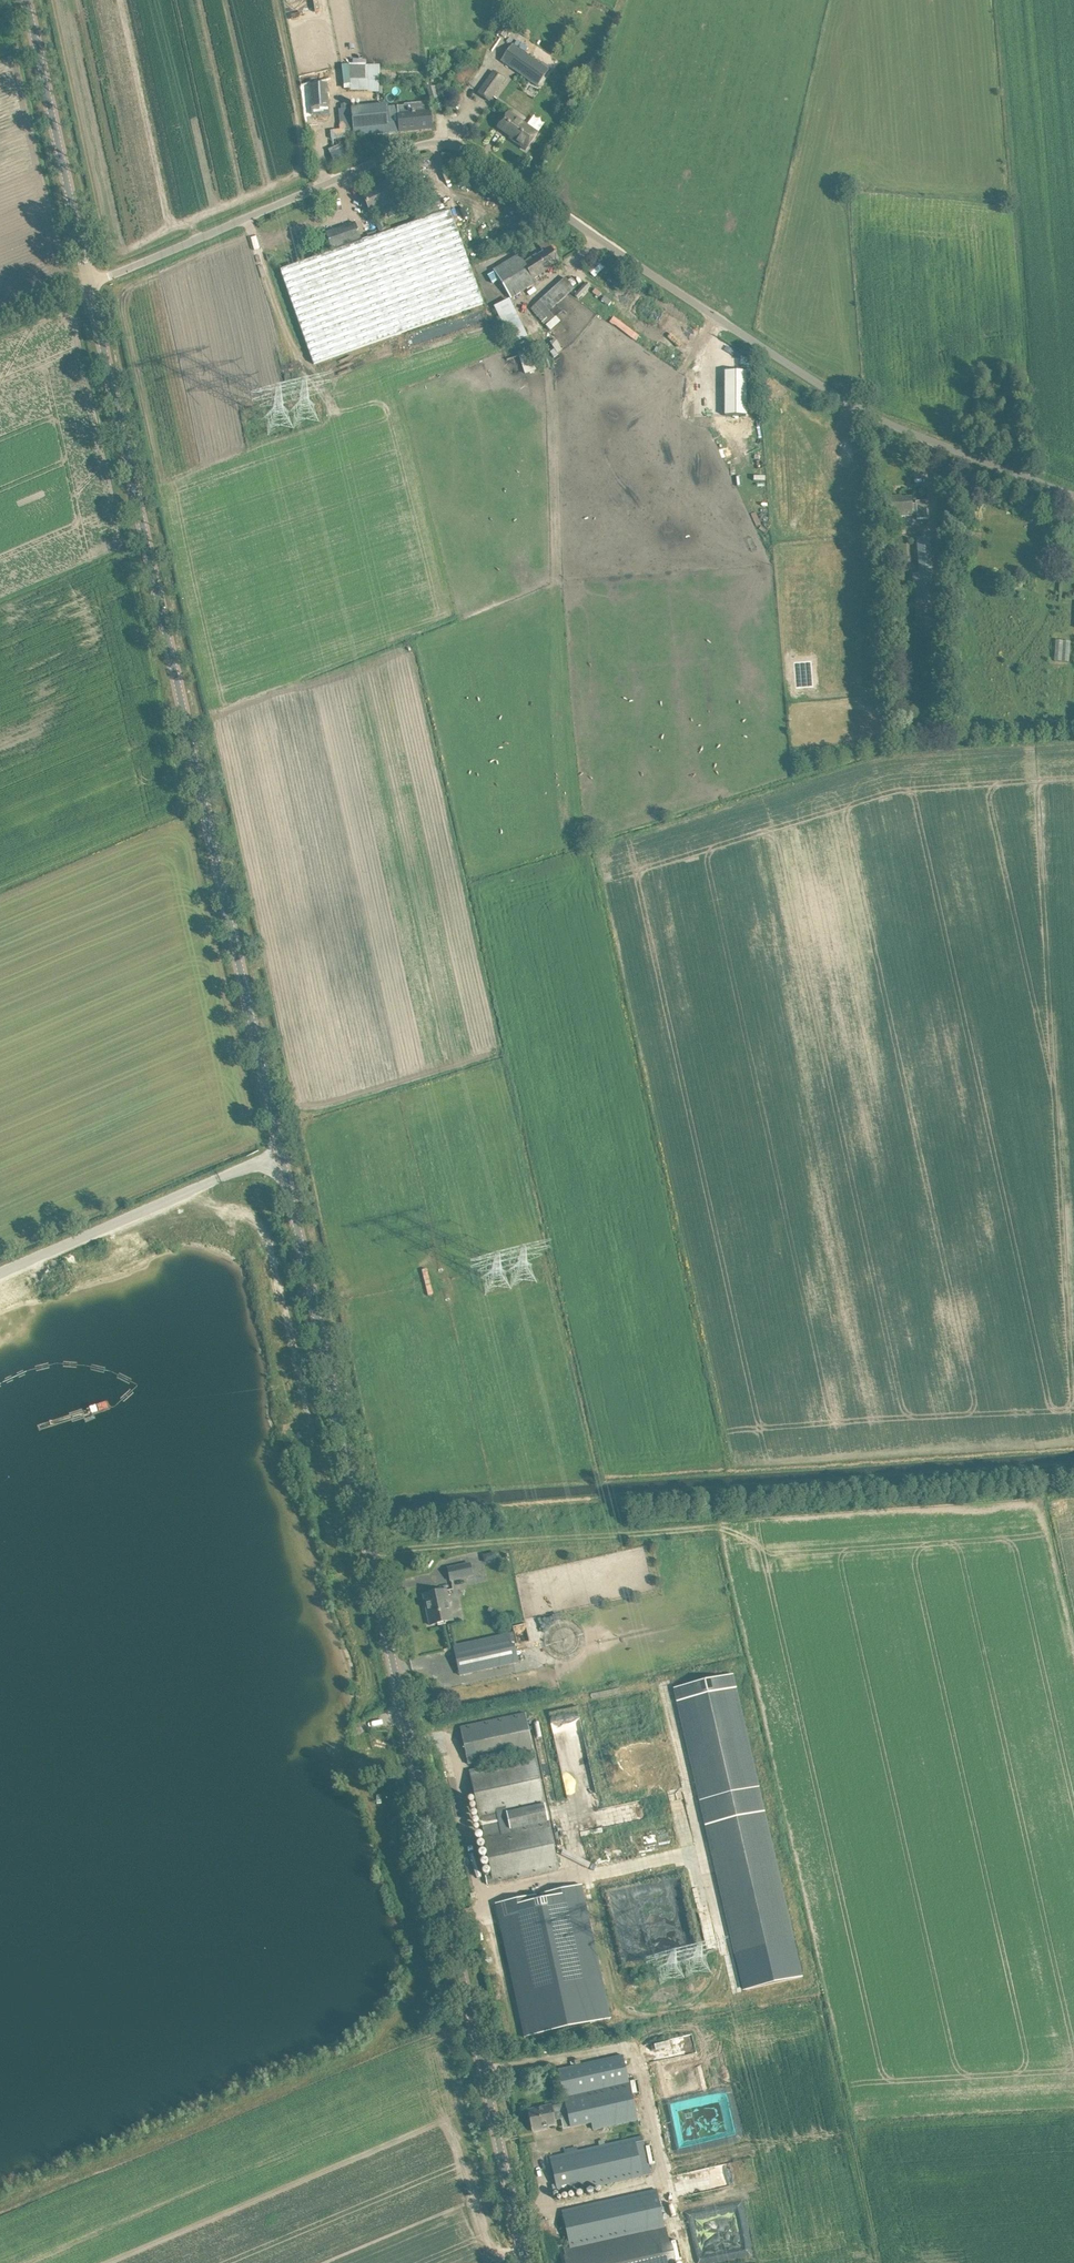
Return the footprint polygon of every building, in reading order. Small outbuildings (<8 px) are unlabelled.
[(513,44),(501,61),(537,87),(549,70),(513,44)] [(350,92),(381,91),(381,80),(368,80),(368,64),(349,65),(350,92)] [(505,79),(494,71),(479,93),(490,101),(505,79)] [(330,114),(327,84),(309,85),(312,115),(330,114)] [(439,86),(432,88),(434,99),(441,98),(439,86)] [(351,108),(353,126),(354,137),(431,129),(430,111),(417,113),(416,110),(414,111),(413,105),(386,108),(386,105),(351,108)] [(497,128),(516,141),(515,143),(526,151),(538,133),(508,112),(497,128)] [(399,200),(391,184),(363,196),(370,212),(399,200)] [(450,211),(280,270),(313,365),(483,305),(450,211)] [(361,239),(355,223),(326,233),(332,250),(361,239)] [(524,263),(519,255),(493,271),(511,299),(536,283),(534,279),(560,262),(545,241),(538,245),(543,252),(537,256),(536,254),(524,263)] [(589,270),(596,277),(607,266),(599,259),(589,270)] [(565,278),(557,285),(530,308),(545,326),(554,318),(548,311),(574,288),(565,278)] [(580,298),(592,287),(588,283),(576,293),(580,298)] [(510,300),(494,307),(513,344),(528,337),(510,300)] [(555,358),(564,350),(556,339),(546,347),(555,358)] [(506,359),(512,373),(524,368),(526,374),(538,369),(531,350),(506,359)] [(685,373),(696,378),(702,366),(692,361),(685,373)] [(744,374),(723,376),(727,420),(748,418),(744,374)] [(918,502),(918,501),(918,499),(911,500),(911,498),(895,499),(895,497),(885,498),(888,524),(897,523),(897,517),(917,516),(917,519),(927,518),(925,501),(918,502)] [(916,538),(917,549),(919,574),(912,574),(915,601),(935,600),(930,537),(916,538)] [(927,631),(940,631),(940,617),(927,617),(927,631)] [(1057,661),(1072,662),(1073,641),(1058,641),(1057,661)] [(423,1269),(429,1295),(435,1294),(428,1268),(423,1269)] [(498,1551),(485,1554),(486,1560),(499,1558),(498,1551)] [(473,1575),(470,1563),(448,1568),(450,1580),(473,1575)] [(446,1590),(437,1592),(426,1595),(429,1610),(427,1611),(430,1625),(452,1620),(446,1590)] [(555,1615),(537,1620),(539,1626),(557,1621),(555,1615)] [(514,1632),(453,1645),(454,1649),(459,1672),(470,1670),(515,1660),(518,1659),(515,1644),(517,1643),(514,1632)] [(733,1675),(673,1689),(734,1954),(743,1990),(802,1977),(794,1940),(733,1675)] [(533,1750),(525,1713),(460,1727),(468,1764),(474,1763),(475,1770),(469,1771),(479,1819),(483,1818),(486,1835),(483,1836),(493,1884),(559,1870),(535,1757),(480,1768),(479,1762),(533,1750)] [(641,1846),(643,1854),(672,1848),(667,1826),(629,1834),(632,1848),(641,1846)] [(581,1885),(495,1904),(525,2038),(610,2019),(581,1885)] [(623,2055),(569,2068),(558,2070),(565,2103),(564,2103),(567,2115),(568,2115),(571,2127),(592,2123),(593,2130),(604,2127),(638,2120),(629,2083),(623,2055)] [(567,2115),(564,2103),(551,2106),(528,2111),(532,2130),(555,2125),(554,2118),(567,2115)] [(561,2150),(552,2152),(553,2157),(547,2158),(548,2161),(550,2160),(558,2195),(651,2173),(642,2136),(562,2155),(561,2150)] [(657,2189),(573,2208),(562,2211),(565,2224),(560,2225),(562,2236),(567,2235),(570,2247),(570,2248),(665,2227),(657,2189)] [(665,2227),(570,2248),(570,2247),(564,2249),(567,2262),(673,2262),(665,2227)]
